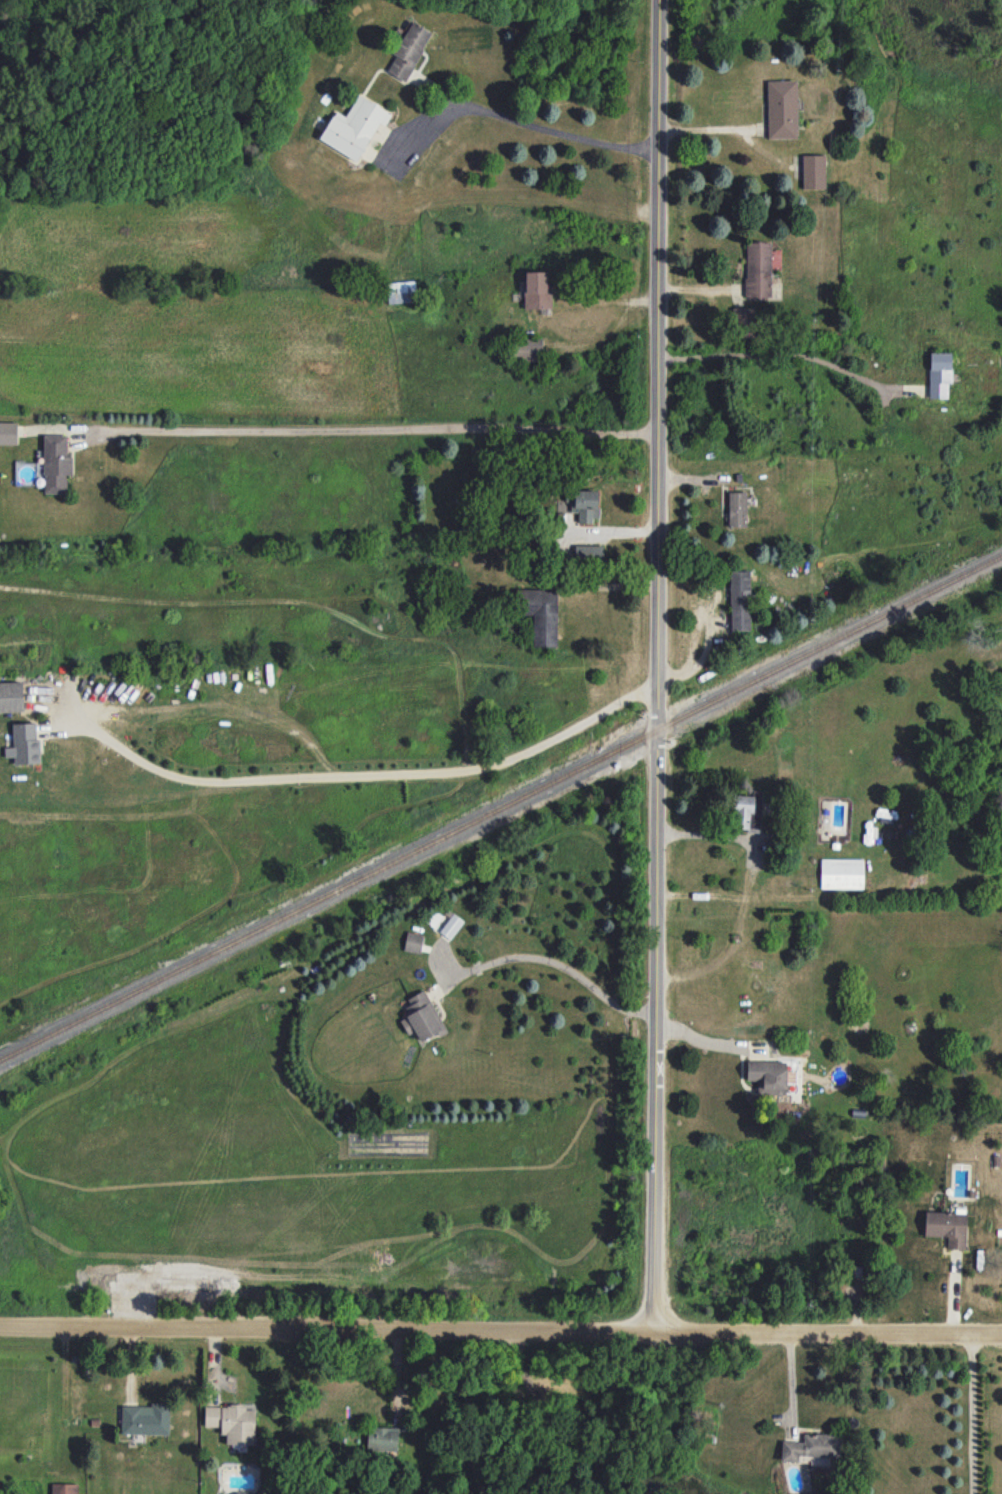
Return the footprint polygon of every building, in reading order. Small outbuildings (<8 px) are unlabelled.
[(433,34),(412,21),(393,54),(396,56),(387,71),(404,82),(433,34)] [(798,138),(797,80),(767,80),(768,138),(798,138)] [(318,140),(358,162),(361,157),(370,163),(377,150),(390,128),(385,126),(392,113),(358,94),(346,116),(335,110),(318,140)] [(825,155),(802,155),(802,189),(824,189),(825,155)] [(746,242),(745,298),(771,298),(771,242),(746,242)] [(525,309),(552,308),(551,290),(547,290),(547,271),(524,272),(525,309)] [(388,303),(416,302),(415,281),(387,282),(388,303)] [(734,338),(755,337),(754,307),(733,308),(734,338)] [(542,339),(514,339),(515,360),(542,360),(542,339)] [(929,398),(948,398),(947,384),(951,383),(951,352),(929,352),(929,398)] [(0,422),(0,445),(16,445),(17,422),(0,422)] [(67,456),(66,434),(43,435),(44,494),(67,493),(67,475),(72,475),(72,456),(67,456)] [(598,491),(570,491),(569,512),(578,512),(578,521),(598,521),(598,491)] [(746,492),(728,492),(728,526),(746,526),(746,492)] [(602,546),(575,545),(574,562),(602,563),(602,546)] [(749,570),(729,570),(731,627),(750,627),(749,570)] [(557,590),(517,589),(516,615),(533,615),(532,647),(556,647),(557,590)] [(23,712),(22,682),(0,682),(0,712),(23,712)] [(14,764),(39,763),(37,723),(12,723),(13,747),(4,747),(5,757),(14,757),(14,764)] [(760,829),(762,790),(752,790),(752,795),(735,795),(733,828),(760,829)] [(864,859),(821,858),(820,888),(863,889),(864,859)] [(464,921),(453,913),(439,931),(450,939),(464,921)] [(424,935),(407,931),(403,950),(420,954),(424,935)] [(407,1035),(415,1031),(420,1041),(437,1033),(439,1036),(446,1032),(426,989),(405,999),(411,1011),(399,1017),(407,1035)] [(786,1061),(746,1061),(747,1080),(758,1080),(758,1095),(786,1095),(786,1061)] [(966,1213),(925,1212),(924,1236),(947,1237),(947,1249),(965,1249),(966,1213)] [(168,1434),(169,1405),(121,1404),(120,1433),(168,1434)] [(204,1405),(204,1427),(220,1427),(220,1434),(226,1434),(226,1444),(255,1445),(255,1409),(245,1409),(245,1405),(204,1405)] [(398,1428),(367,1427),(366,1450),(397,1451),(398,1428)] [(781,1441),(781,1460),(827,1462),(828,1457),(838,1458),(839,1435),(803,1433),(803,1442),(781,1441)] [(51,1483),(51,1493),(77,1493),(77,1484),(51,1483)]
